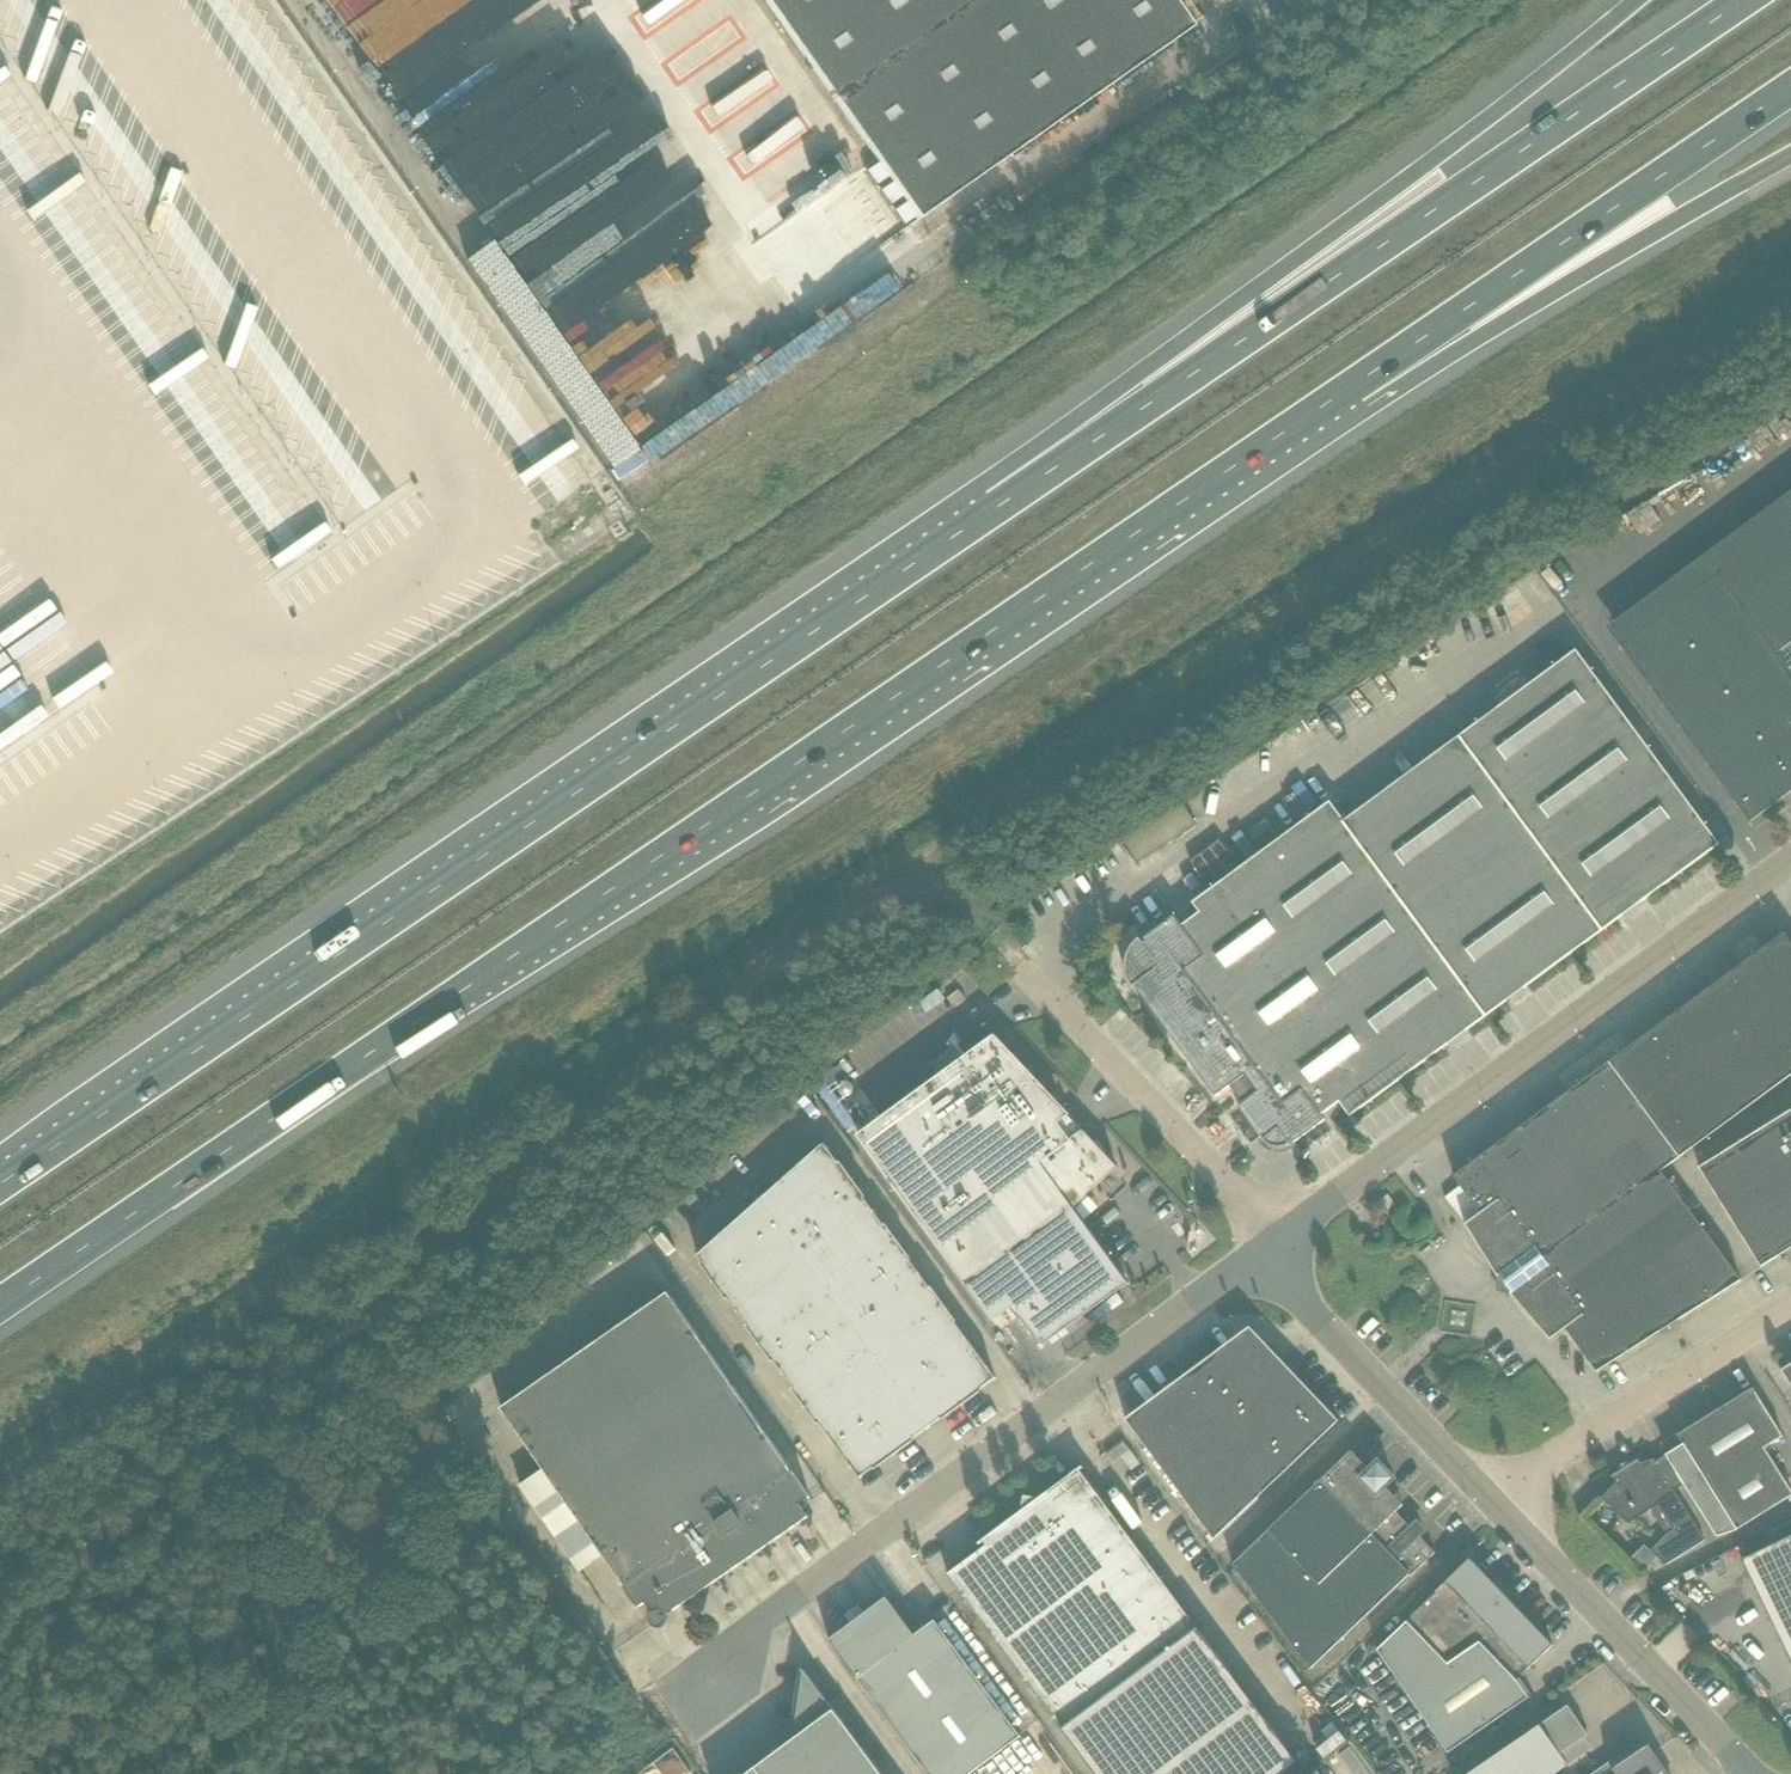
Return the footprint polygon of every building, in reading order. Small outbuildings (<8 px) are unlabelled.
[(919,219),(1193,27),(1175,2),(1174,0),(765,0),(919,219)] [(1621,647),(1750,822),(1790,792),(1790,670),(1778,652),(1790,643),(1790,522),(1621,647)] [(1265,1145),(1267,1146),(1270,1147),(1272,1148),(1277,1149),(1279,1150),(1281,1150),(1284,1149),(1286,1149),(1288,1148),(1287,1144),(1292,1140),(1294,1143),(1325,1120),(1322,1115),(1340,1102),(1350,1116),(1720,845),(1577,650),(1345,820),(1330,801),(1193,902),(1200,912),(1182,925),(1175,916),(1144,938),(1145,940),(1140,945),(1138,946),(1136,948),(1135,950),(1134,952),(1132,955),(1131,957),(1131,960),(1130,962),(1130,965),(1130,967),(1130,970),(1131,972),(1131,975),(1132,977),(1133,979),(1134,982),(1138,987),(1136,989),(1216,1097),(1230,1086),(1243,1103),(1238,1107),(1261,1137),(1263,1136),(1268,1141),(1265,1145)] [(1133,854),(1193,827),(1183,805),(1123,832),(1133,854)] [(1660,1171),(1790,1075),(1790,942),(1785,933),(1454,1177),(1481,1213),(1465,1224),(1498,1277),(1500,1276),(1512,1291),(1510,1293),(1550,1340),(1566,1329),(1597,1371),(1741,1280),(1660,1171)] [(1095,1188),(1117,1167),(1103,1151),(1100,1154),(1094,1147),(1096,1144),(1083,1130),(1070,1139),(1055,1121),(1065,1114),(995,1039),(861,1137),(991,1318),(992,1317),(991,1316),(1011,1302),(1041,1344),(1127,1281),(1074,1208),(1088,1195),(1084,1190),(1092,1184),(1095,1188)] [(1699,1167),(1761,1267),(1790,1248),(1790,1110),(1699,1167)] [(697,1256),(860,1478),(996,1378),(824,1143),(697,1256)] [(668,1293),(591,1346),(741,1564),(809,1517),(800,1504),(810,1497),(792,1471),(668,1293)] [(1320,1409),(1326,1404),(1285,1354),(1279,1359),(1264,1340),(1235,1337),(1135,1420),(1125,1419),(1214,1540),(1339,1420),(1330,1420),(1320,1409)] [(741,1564),(591,1346),(502,1408),(625,1586),(625,1587),(639,1607),(646,1602),(652,1611),(650,1613),(649,1617),(650,1621),(653,1625),(656,1628),(660,1628),(664,1627),(667,1624),(668,1620),(666,1616),(663,1611),(671,1605),(674,1610),(741,1564)] [(1790,1385),(1790,1364),(1781,1370),(1790,1385)] [(1631,1506),(1641,1516),(1651,1510),(1666,1534),(1651,1551),(1657,1556),(1666,1565),(1705,1540),(1672,1487),(1683,1481),(1717,1536),(1737,1530),(1790,1496),(1790,1489),(1765,1448),(1783,1436),(1753,1388),(1663,1443),(1670,1452),(1656,1461),(1654,1459),(1640,1463),(1639,1461),(1639,1460),(1638,1459),(1612,1476),(1613,1477),(1616,1482),(1601,1498),(1621,1517),(1631,1506)] [(1233,1565),(1310,1669),(1409,1575),(1411,1576),(1435,1553),(1419,1536),(1424,1531),(1417,1523),(1412,1528),(1396,1512),(1403,1505),(1385,1486),(1393,1477),(1378,1462),(1370,1470),(1352,1451),(1345,1458),(1343,1456),(1318,1480),(1320,1482),(1233,1565)] [(948,1574),(1096,1773),(1282,1773),(1298,1763),(1080,1468),(982,1540),(986,1545),(948,1574)] [(1742,1560),(1790,1659),(1790,1536),(1742,1560)] [(1645,1545),(1631,1559),(1643,1571),(1657,1556),(1651,1551),(1645,1545)] [(1536,1662),(1553,1645),(1470,1559),(1404,1622),(1405,1622),(1377,1649),(1449,1754),(1529,1698),(1517,1680),(1536,1662)] [(843,1659),(929,1773),(970,1773),(1021,1736),(935,1620),(915,1635),(887,1597),(829,1640),(843,1659)] [(804,1669),(803,1670),(803,1671),(793,1739),(755,1768),(760,1773),(882,1773),(804,1669)] [(1466,1773),(1552,1773),(1568,1763),(1561,1753),(1585,1736),(1563,1705),(1466,1773)] [(1663,1767),(1660,1769),(1653,1759),(1656,1758),(1645,1741),(1612,1764),(1614,1767),(1603,1773),(1668,1773),(1663,1767)]
